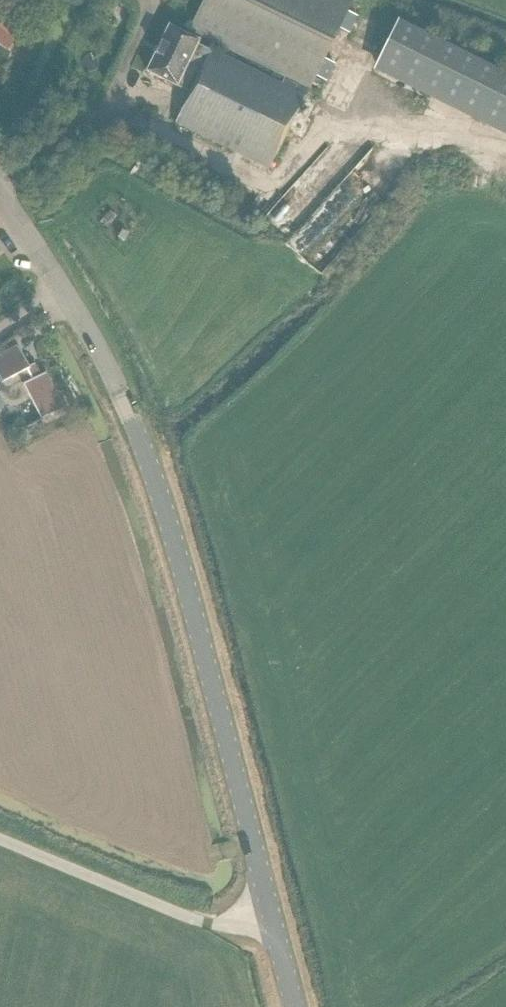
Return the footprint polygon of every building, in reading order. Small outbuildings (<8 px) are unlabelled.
[(284,79),(281,85),(215,53),(215,54),(197,45),(199,42),(169,28),(147,72),(190,94),(175,123),(269,170),(304,99),(306,99),(310,91),(354,0),(204,0),(188,32),(284,79)] [(0,18),(0,30),(15,40),(22,28),(25,24),(5,11),(0,18)] [(376,64),(505,129),(505,75),(398,21),(376,64)] [(0,356),(0,399),(3,404),(16,408),(30,401),(33,408),(37,406),(44,420),(63,409),(45,374),(40,377),(34,365),(28,368),(17,347),(0,356)]
